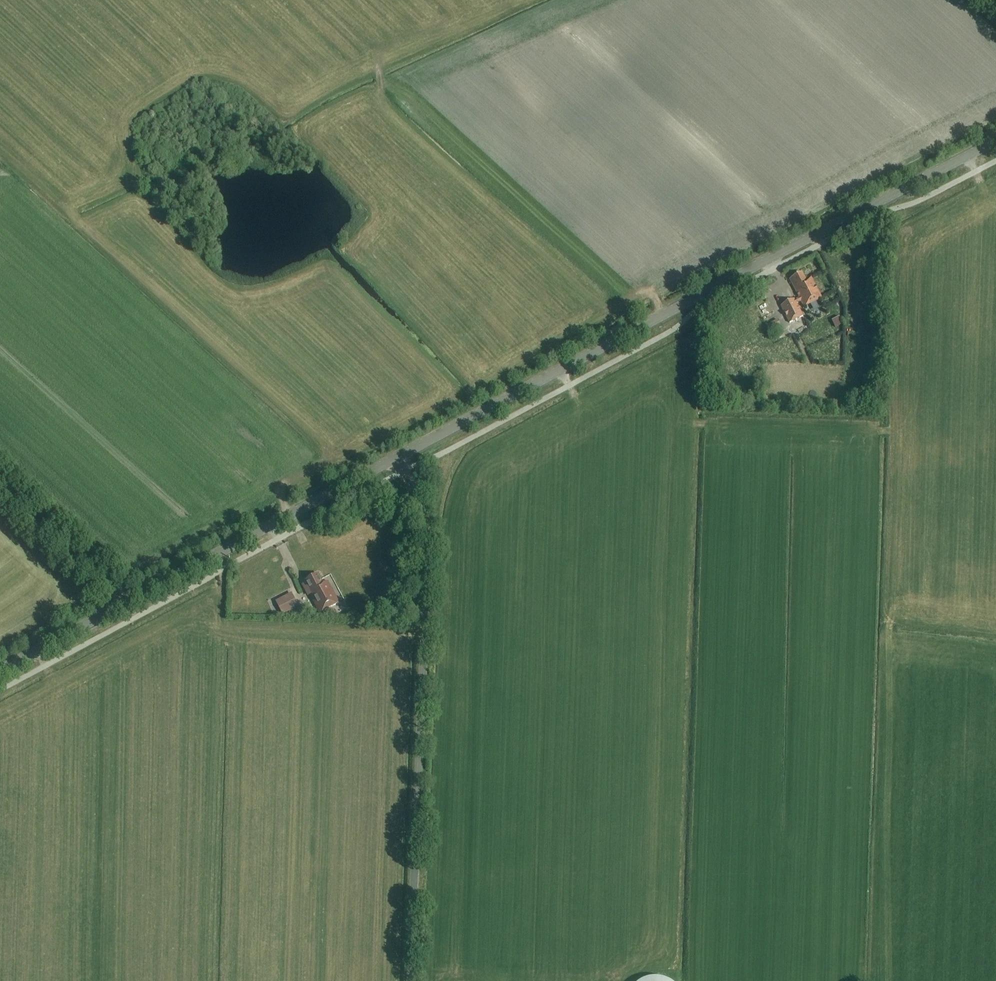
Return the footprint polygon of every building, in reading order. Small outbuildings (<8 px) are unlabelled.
[(810,278),(805,280),(802,274),(790,280),(799,298),(801,301),(804,307),(821,298),(810,278)] [(801,301),(799,298),(795,300),(794,299),(780,306),(789,323),(803,316),(797,303),(799,302),(801,301)] [(839,317),(831,321),(835,329),(842,325),(839,317)] [(770,334),(782,328),(778,320),(766,326),(770,334)] [(338,603),(328,583),(323,586),(318,575),(304,583),(305,584),(303,586),(308,596),(310,595),(320,613),(338,603)] [(283,616),(299,607),(291,593),(275,601),(283,616)]
